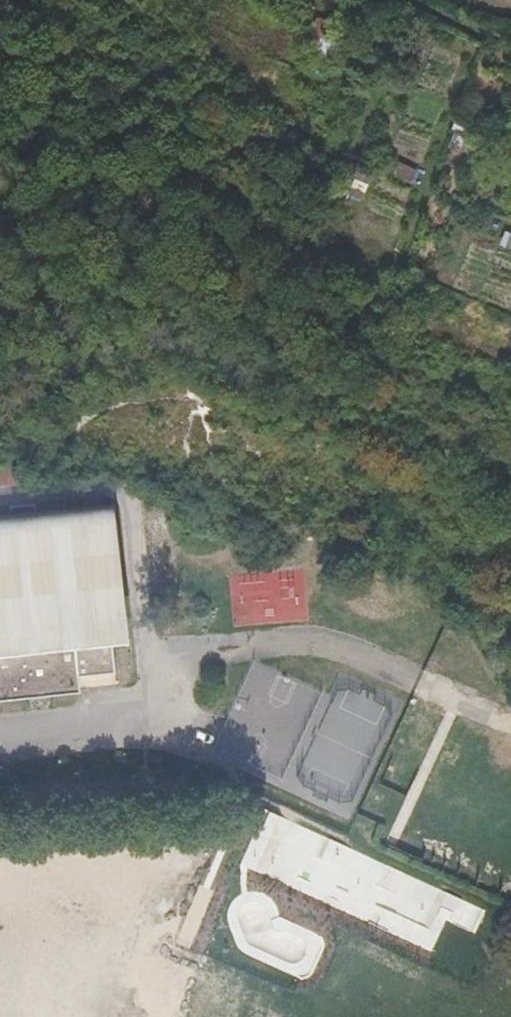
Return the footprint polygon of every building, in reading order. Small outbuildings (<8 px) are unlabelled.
[(399,161),(394,173),(413,181),(418,170),(399,161)] [(499,243),(510,248),(510,228),(506,226),(499,243)] [(34,459),(0,463),(0,487),(37,483),(34,459)] [(81,691),(80,676),(117,672),(115,644),(127,642),(119,555),(113,500),(0,513),(0,700),(81,691)]
